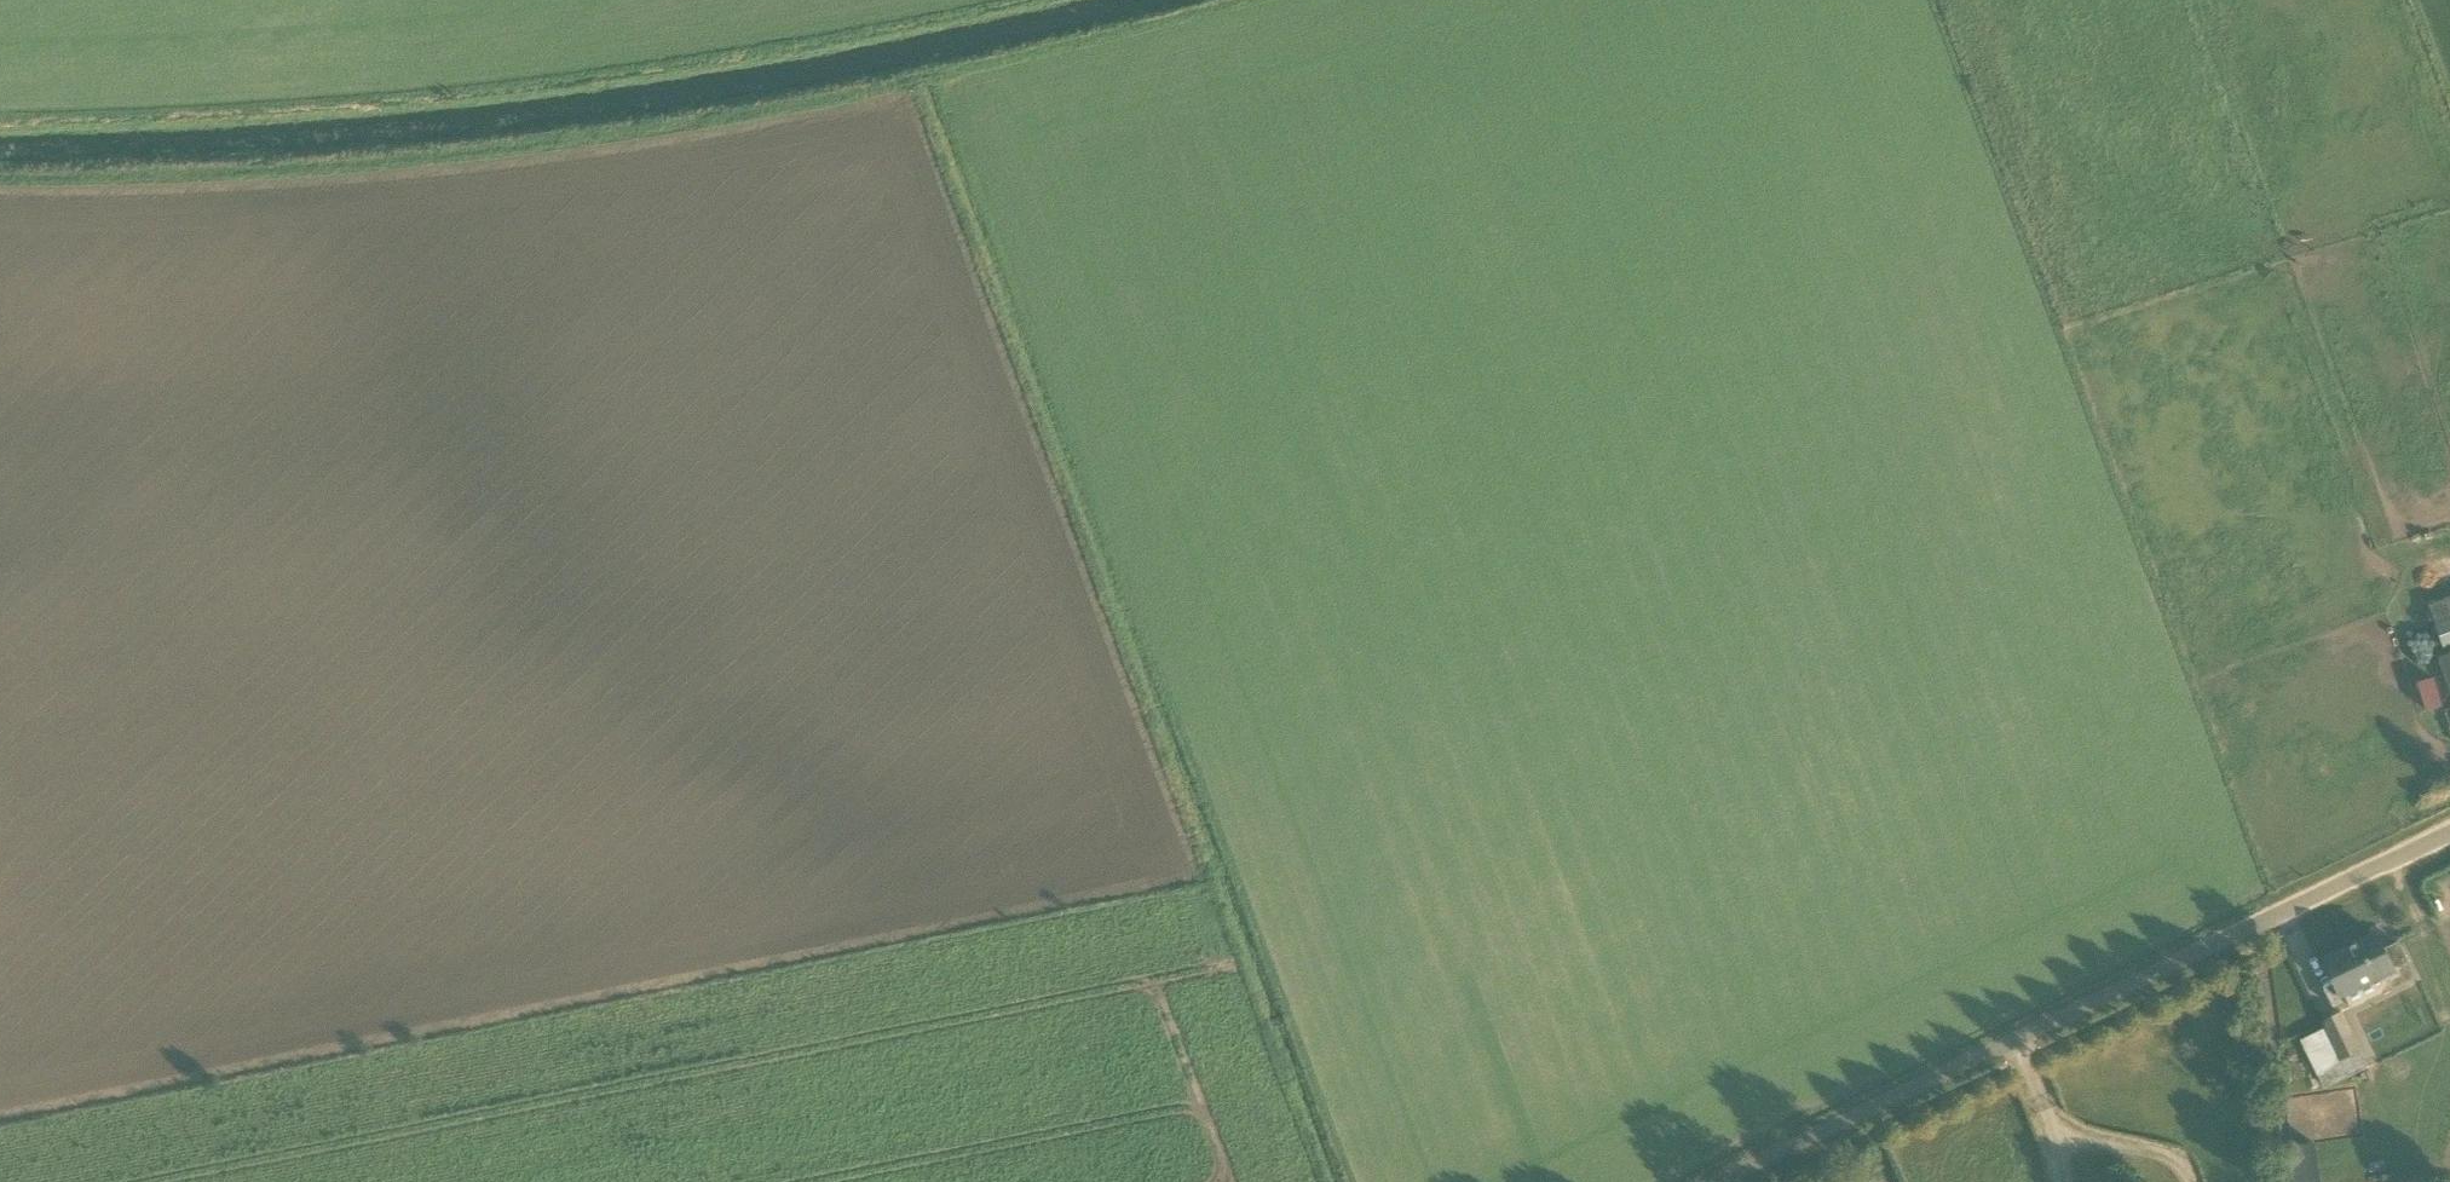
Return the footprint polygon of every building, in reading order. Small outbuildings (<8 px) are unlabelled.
[(2449,644),(2449,595),(2428,603),(2444,646),(2449,644)] [(2438,656),(2449,691),(2449,652),(2438,656)] [(2432,675),(2413,681),(2420,708),(2440,703),(2432,675)] [(2384,949),(2376,933),(2324,958),(2340,994),(2343,992),(2344,994),(2374,981),(2381,994),(2415,977),(2399,942),(2384,949)] [(2326,1087),(2368,1068),(2342,1012),(2323,1021),(2326,1027),(2303,1038),(2326,1087)] [(2360,1091),(2288,1101),(2294,1149),(2366,1139),(2360,1091)]
